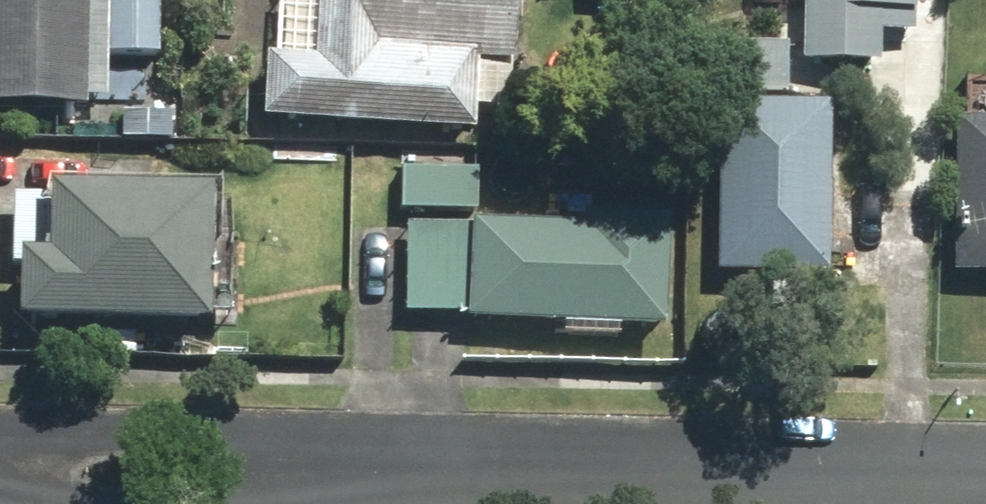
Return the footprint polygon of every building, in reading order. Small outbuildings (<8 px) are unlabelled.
[(91,108),(92,98),(112,99),(113,56),(114,6),(94,6),(94,0),(0,0),(0,105),(91,108)] [(164,0),(114,0),(114,6),(113,56),(163,57),(164,0)] [(482,132),(483,108),(514,110),(517,65),(523,65),(527,0),(324,0),(320,60),(272,57),(268,119),(482,132)] [(807,63),(886,65),(887,34),(922,35),(923,0),(809,0),(807,63)] [(710,90),(795,92),(796,45),(712,43),(710,90)] [(834,279),(838,103),(728,101),(724,277),(834,279)] [(127,113),(126,139),(178,140),(179,114),(127,113)] [(959,120),(959,277),(985,277),(985,120),(959,120)] [(483,172),(406,168),(404,209),(481,212),(483,172)] [(29,321),(220,326),(224,190),(59,185),(59,197),(20,196),(19,267),(31,267),(29,321)] [(475,323),(673,331),(678,218),(589,214),(588,225),(479,221),(475,323)] [(475,227),(411,224),(407,312),(472,315),(475,227)]
